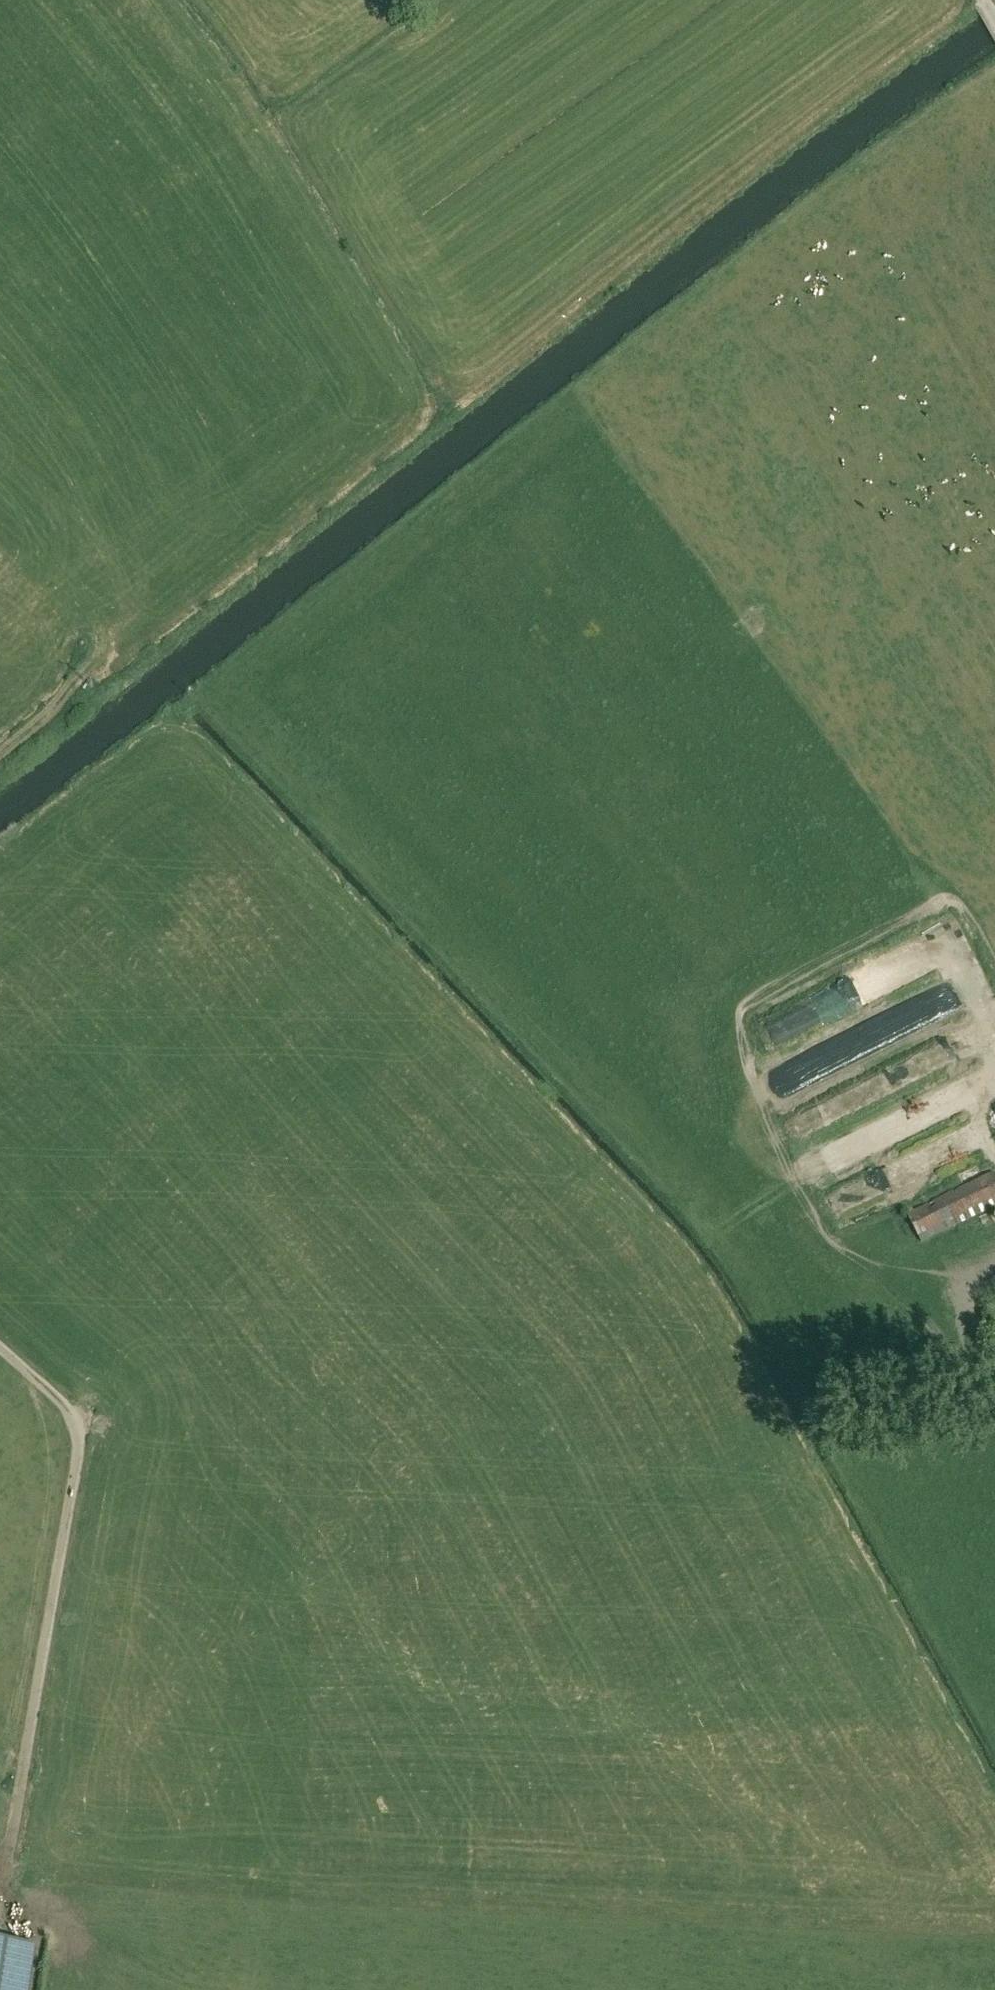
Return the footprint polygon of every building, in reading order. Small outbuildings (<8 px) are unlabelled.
[(994,1173),(908,1215),(921,1243),(994,1208),(994,1176),(994,1173)] [(31,1944),(0,1939),(0,1989),(25,1989),(31,1944)]
